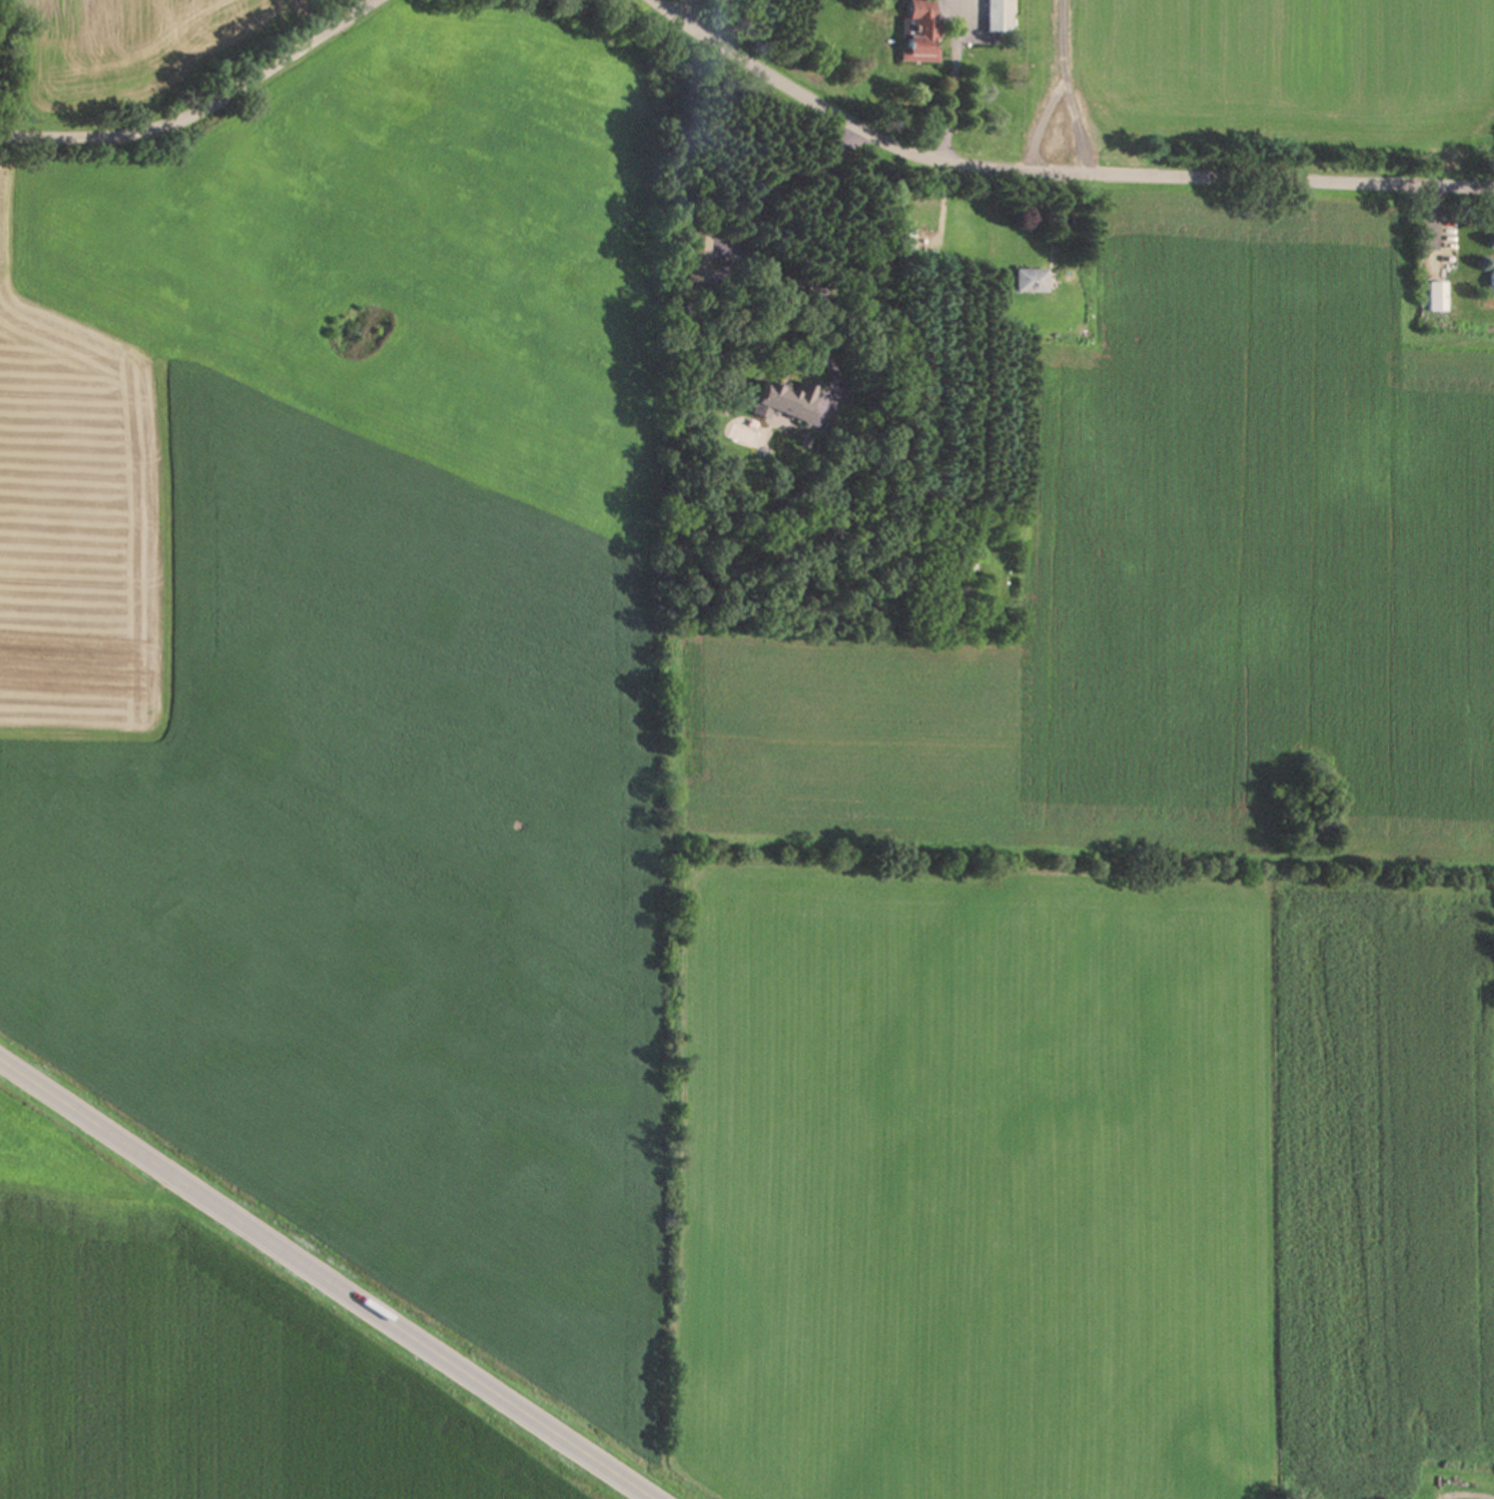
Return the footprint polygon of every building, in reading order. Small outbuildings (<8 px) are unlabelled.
[(934,0),(902,0),(901,61),(933,62),(934,0)] [(982,31),(1006,31),(1006,0),(982,0),(982,31)] [(708,232),(688,231),(687,280),(707,280),(708,232)] [(1043,268),(1012,268),(1012,291),(1043,291),(1043,268)] [(1484,269),(1484,293),(1493,294),(1493,270),(1484,269)] [(1425,310),(1443,310),(1443,281),(1425,281),(1425,310)] [(786,429),(789,419),(803,422),(813,385),(795,380),(792,390),(756,380),(745,418),(786,429)]
